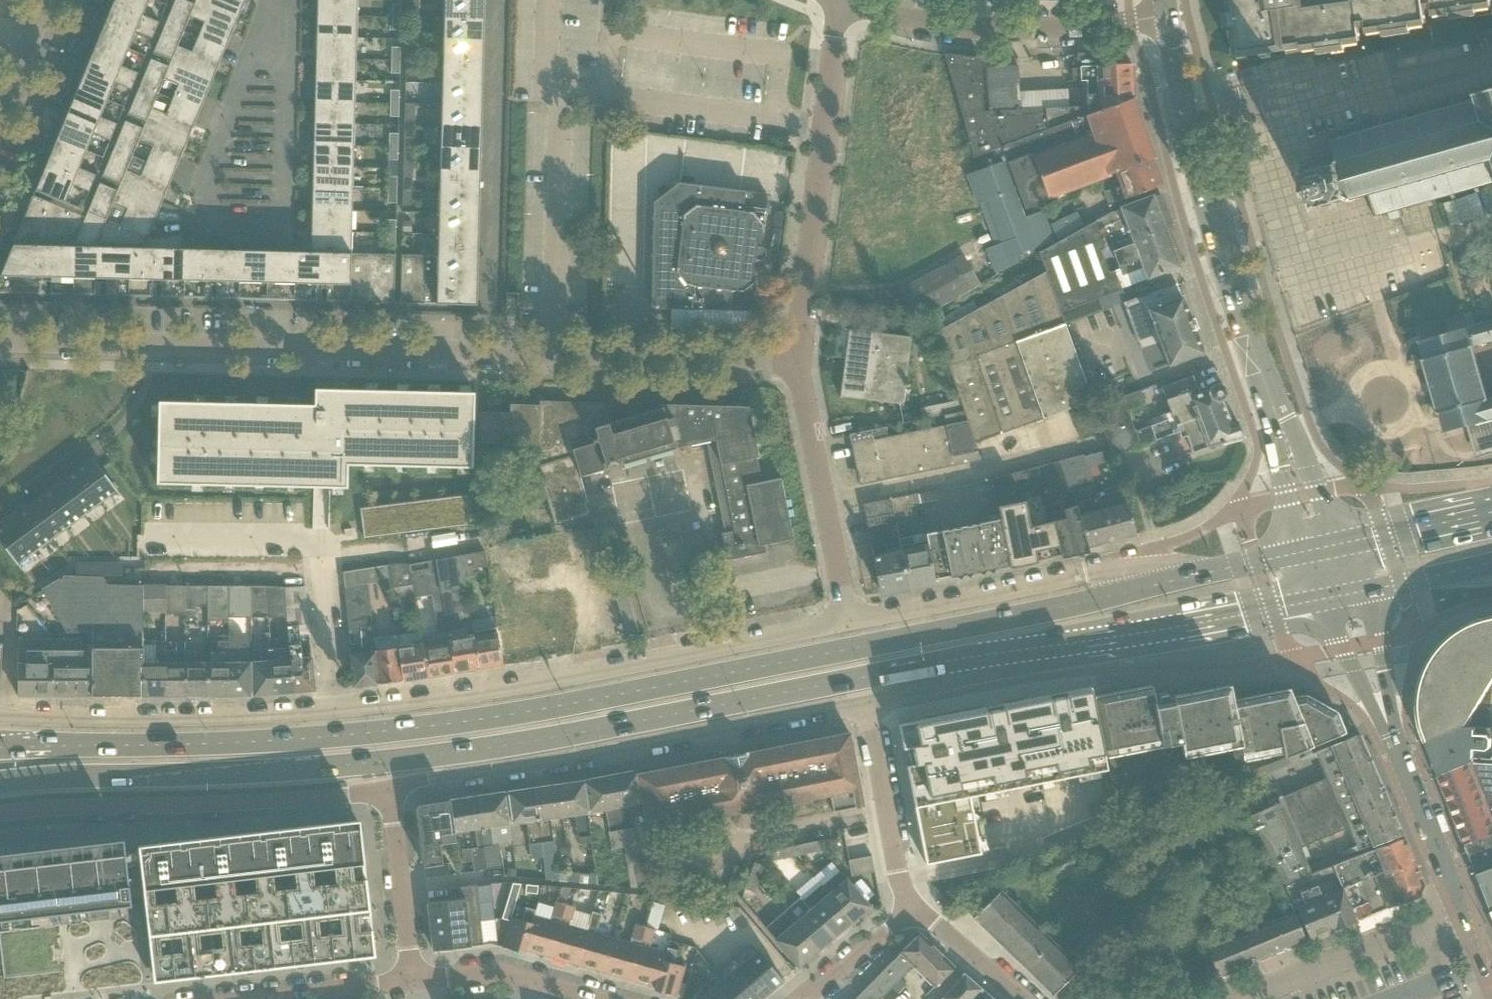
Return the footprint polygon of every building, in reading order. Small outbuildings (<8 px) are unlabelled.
[(109,10),(162,32),(165,23),(172,6),(157,0),(114,0),(109,10)] [(165,23),(169,25),(181,30),(184,31),(189,17),(203,23),(198,37),(210,42),(216,28),(232,34),(238,17),(196,0),(175,0),(172,6),(165,23)] [(196,0),(238,17),(245,1),(243,0),(196,0)] [(356,15),(356,0),(316,0),(316,14),(356,15)] [(444,18),(484,19),(484,0),(444,0),(444,18)] [(1238,56),(1285,49),(1285,46),(1301,43),(1302,49),(1360,41),(1358,25),(1366,24),(1367,32),(1426,23),(1424,7),(1431,6),(1432,14),(1491,5),(1491,0),(1327,0),(1304,3),(1303,0),(1230,0),(1238,56)] [(392,5),(392,16),(395,16),(399,16),(401,16),(401,4),(392,4),(392,5)] [(408,7),(408,17),(417,18),(418,18),(418,7),(408,7)] [(109,10),(99,36),(151,58),(152,55),(162,32),(109,10)] [(315,36),(356,36),(356,15),(316,14),(315,36)] [(392,16),(392,30),(401,31),(401,16),(399,16),(395,16),(392,16)] [(444,18),(443,39),(483,40),(484,19),(444,18)] [(162,32),(152,55),(156,56),(171,62),(213,79),(220,63),(204,56),(210,42),(198,37),(191,52),(178,46),(184,31),(181,30),(169,25),(165,23),(162,32)] [(99,36),(88,62),(140,83),(151,58),(99,36)] [(315,57),(355,58),(356,36),(315,36),(315,57)] [(443,39),(443,61),(483,62),(483,40),(443,39)] [(391,48),(391,59),(394,59),(398,59),(400,59),(400,47),(391,47),(391,48)] [(406,61),(420,61),(421,50),(406,49),(406,61)] [(973,158),(1001,147),(1132,98),(1133,98),(1131,64),(1115,64),(1114,54),(1078,56),(1078,66),(1078,68),(1071,69),(1071,82),(1085,81),(1086,107),(1020,110),(988,111),(983,111),(980,57),(943,55),(973,158)] [(140,83),(139,86),(144,87),(157,93),(158,93),(164,79),(178,85),(172,99),(184,104),(190,90),(206,96),(213,79),(171,62),(156,56),(152,55),(140,83)] [(315,79),(355,80),(355,58),(315,57),(315,79)] [(391,59),(391,73),(399,74),(400,59),(398,59),(394,59),(391,59)] [(443,61),(442,82),(482,84),(483,62),(443,61)] [(88,62),(78,88),(130,109),(139,86),(140,83),(88,62)] [(1018,66),(986,67),(988,111),(1020,110),(1018,66)] [(314,100),(354,101),(355,80),(315,79),(314,100)] [(442,82),(442,104),(482,105),(482,84),(442,82)] [(130,109),(127,117),(131,118),(145,124),(187,142),(194,125),(178,118),(184,104),(172,99),(166,114),(152,108),(158,93),(157,93),(144,87),(139,86),(130,109)] [(1374,117),(1372,118),(1372,119),(1363,121),(1363,120),(1361,121),(1363,130),(1358,132),(1356,127),(1353,128),(1354,133),(1332,139),(1327,136),(1326,139),(1331,142),(1337,162),(1307,170),(1302,167),(1299,172),(1301,173),(1311,211),(1311,213),(1315,215),(1319,210),(1348,202),(1354,204),(1355,201),(1361,199),(1360,197),(1372,194),(1378,214),(1375,218),(1377,220),(1381,215),(1387,213),(1390,223),(1392,222),(1391,221),(1401,218),(1401,220),(1403,219),(1400,210),(1404,209),(1406,214),(1409,213),(1407,208),(1428,202),(1430,207),(1433,206),(1431,201),(1452,195),(1453,201),(1457,200),(1456,194),(1476,188),(1477,194),(1481,193),(1479,187),(1491,184),(1491,88),(1480,91),(1473,87),(1470,92),(1476,95),(1477,98),(1455,104),(1454,99),(1450,100),(1452,105),(1432,111),(1430,105),(1427,106),(1428,112),(1408,118),(1406,112),(1403,113),(1404,119),(1384,124),(1382,119),(1379,120),(1380,126),(1377,127),(1374,117)] [(78,88),(67,113),(119,135),(127,117),(130,109),(78,88)] [(390,90),(390,102),(397,102),(399,102),(399,90),(390,90)] [(1132,98),(1001,147),(1025,210),(1049,200),(1047,197),(1114,172),(1113,171),(1150,157),(1151,158),(1153,158),(1139,119),(1140,118),(1132,98)] [(314,122),(354,123),(354,101),(314,100),(314,122)] [(390,104),(389,117),(397,117),(398,117),(399,102),(397,102),(390,102),(390,104)] [(442,104),(441,126),(481,127),(482,105),(442,104)] [(405,105),(405,119),(414,120),(414,105),(405,105)] [(67,113),(56,139),(108,161),(114,148),(119,135),(67,113)] [(119,135),(114,148),(118,149),(132,155),(139,140),(153,146),(147,161),(158,166),(164,152),(180,158),(187,142),(145,124),(131,118),(127,117),(119,135)] [(313,144),(353,144),(354,123),(314,122),(313,144)] [(441,126),(441,147),(481,148),(481,127),(441,126)] [(404,130),(404,146),(413,147),(413,130),(404,130)] [(389,134),(389,145),(396,145),(398,145),(398,135),(398,133),(389,133),(389,134)] [(56,139),(46,165),(98,186),(101,179),(108,161),(56,139)] [(313,165),(353,166),(353,144),(313,144),(313,165)] [(389,145),(388,161),(396,161),(397,161),(398,145),(396,145),(389,145)] [(404,146),(403,168),(413,168),(413,147),(404,146)] [(441,147),(440,169),(480,170),(481,148),(441,147)] [(108,161),(101,179),(105,180),(161,204),(168,187),(152,180),(158,166),(147,161),(132,155),(118,149),(114,148),(108,161)] [(1161,184),(1151,158),(1150,157),(1113,171),(1114,172),(1116,171),(1121,185),(1104,191),(1109,204),(1161,184)] [(1003,162),(967,174),(977,202),(985,200),(1001,244),(986,250),(994,273),(1019,265),(1016,255),(1053,241),(1042,211),(1023,218),(1003,162)] [(46,165),(35,190),(53,198),(63,202),(87,212),(98,186),(46,165)] [(312,187),(353,188),(353,166),(313,165),(312,187)] [(440,169),(440,190),(480,192),(480,170),(440,169)] [(403,173),(403,189),(412,190),(412,173),(403,173)] [(388,177),(388,188),(396,189),(397,178),(388,177)] [(87,212),(74,245),(78,245),(102,246),(130,247),(143,247),(148,235),(132,229),(139,214),(154,220),(161,204),(105,180),(101,179),(98,186),(87,212)] [(652,290),(651,308),(670,309),(730,310),(752,310),(755,282),(758,260),(759,260),(760,260),(761,260),(762,260),(762,259),(763,259),(763,258),(764,258),(764,257),(764,256),(765,256),(765,255),(765,254),(765,253),(765,252),(765,251),(764,250),(764,249),(763,249),(763,248),(762,248),(762,247),(761,247),(760,247),(760,246),(762,225),(766,194),(745,191),(679,183),(654,202),(652,290)] [(312,208),(352,209),(353,188),(312,187),(312,208)] [(388,188),(387,204),(396,204),(396,189),(388,188)] [(412,190),(403,189),(402,206),(411,207),(412,190)] [(440,190),(439,212),(479,213),(480,192),(440,190)] [(33,195),(13,243),(47,244),(74,245),(87,212),(63,202),(53,198),(52,202),(33,195)] [(1122,218),(1096,228),(1104,249),(1130,238),(1163,226),(1152,197),(1141,201),(1119,209),(1122,218)] [(311,230),(352,231),(352,209),(312,208),(311,230)] [(774,211),(773,221),(781,222),(783,212),(774,211)] [(439,212),(439,234),(478,235),(479,213),(439,212)] [(387,221),(386,232),(395,232),(396,221),(387,221)] [(403,221),(403,232),(412,232),(412,221),(403,221)] [(1037,253),(1044,272),(1060,312),(1097,297),(1121,288),(1114,270),(1108,272),(1100,250),(1104,249),(1096,228),(1093,222),(1037,253)] [(773,224),(771,238),(781,239),(782,225),(773,224)] [(1133,246),(1112,254),(1122,279),(1142,271),(1145,279),(1171,270),(1179,267),(1166,235),(1163,226),(1130,238),(1133,246)] [(311,251),(323,252),(351,253),(352,231),(311,230),(311,251)] [(386,233),(386,246),(394,247),(395,247),(395,232),(386,232),(386,233)] [(439,234),(438,255),(478,256),(478,235),(439,234)] [(771,238),(769,252),(779,253),(781,239),(771,238)] [(46,276),(47,244),(13,243),(0,275),(0,293),(41,294),(41,276),(46,276)] [(50,294),(73,294),(74,245),(47,244),(46,276),(51,277),(50,294)] [(96,278),(101,278),(102,246),(78,245),(74,245),(73,294),(96,295),(96,278)] [(105,295),(128,296),(130,247),(102,246),(101,278),(106,278),(105,295)] [(152,279),(156,279),(157,247),(143,247),(130,247),(128,296),(151,296),(152,279)] [(161,297),(183,297),(185,248),(157,247),(156,279),(161,279),(161,297)] [(207,281),(212,281),(212,249),(185,248),(183,297),(206,298),(207,281)] [(216,298),(240,299),(241,250),(212,249),(212,281),(216,281),(216,298)] [(241,250),(240,299),(265,299),(266,250),(241,250)] [(266,250),(265,299),(292,300),(294,251),(266,250)] [(317,283),(322,283),(323,252),(311,251),(294,251),(292,300),(317,301),(317,283)] [(326,301),(349,301),(351,253),(323,252),(322,283),(327,284),(326,301)] [(351,253),(349,301),(394,303),(395,254),(351,253)] [(400,303),(437,304),(438,276),(438,255),(401,254),(400,303)] [(979,283),(972,271),(962,254),(900,290),(916,319),(979,283)] [(478,256),(438,255),(438,276),(477,277),(478,256)] [(1060,312),(1044,272),(936,331),(963,411),(943,415),(945,425),(871,439),(869,430),(848,434),(859,485),(980,460),(972,441),(998,431),(998,432),(1001,431),(1000,430),(1032,418),(1033,421),(1068,408),(1091,400),(1076,355),(1064,323),(1060,312)] [(438,276),(437,304),(477,305),(477,277),(438,276)] [(1165,287),(1123,303),(1128,316),(1137,341),(1146,337),(1149,336),(1152,345),(1159,343),(1167,366),(1187,359),(1202,353),(1194,331),(1190,318),(1189,318),(1176,283),(1165,287)] [(506,304),(518,305),(518,293),(506,292),(506,304)] [(1097,297),(1060,312),(1064,323),(1101,309),(1097,297)] [(1446,432),(1482,422),(1487,437),(1491,436),(1491,398),(1489,399),(1474,345),(1491,340),(1491,320),(1476,324),(1474,316),(1448,323),(1450,332),(1420,341),(1426,359),(1424,359),(1446,432)] [(861,400),(881,402),(902,405),(904,386),(908,387),(909,383),(905,383),(911,337),(848,329),(848,331),(849,331),(844,373),(842,373),(838,397),(841,397),(841,395),(861,398),(861,400)] [(1097,416),(1102,431),(1112,456),(1177,431),(1179,437),(1186,435),(1193,452),(1207,447),(1242,439),(1244,438),(1243,437),(1237,421),(1235,421),(1235,423),(1229,424),(1220,400),(1222,399),(1226,393),(1223,386),(1218,384),(1210,385),(1209,389),(1198,393),(1191,375),(1161,387),(1172,416),(1134,431),(1126,410),(1146,403),(1140,389),(1094,407),(1097,416)] [(158,401),(156,484),(313,487),(315,487),(322,487),(329,487),(330,487),(347,488),(348,465),(472,468),(474,392),(346,389),(334,389),(330,389),(318,389),(315,389),(315,391),(314,403),(314,405),(158,401)] [(956,400),(918,408),(920,419),(937,415),(936,410),(938,410),(938,408),(956,404),(956,400)] [(1094,407),(1091,400),(1068,408),(1074,424),(1097,416),(1094,407)] [(721,534),(727,561),(766,553),(764,545),(793,539),(780,478),(761,482),(757,458),(759,457),(748,406),(657,405),(657,409),(611,423),(605,403),(537,402),(537,406),(508,405),(508,414),(479,413),(478,444),(501,444),(501,456),(528,457),(528,452),(537,452),(537,466),(535,466),(553,526),(590,515),(579,477),(606,470),(608,464),(615,462),(621,465),(675,449),(675,448),(705,442),(724,533),(721,534)] [(1080,437),(1102,431),(1097,416),(1074,424),(1080,437)] [(1101,452),(1084,457),(1087,468),(1104,463),(1101,452)] [(1083,455),(1059,462),(1070,492),(1092,485),(1087,468),(1084,457),(1083,455)] [(92,459),(76,471),(100,503),(116,491),(117,491),(92,457),(91,458),(92,459)] [(1059,462),(1043,467),(1052,497),(1070,492),(1059,462)] [(999,519),(1009,564),(1010,567),(1036,562),(1036,559),(1028,527),(1029,527),(1023,494),(1044,489),(1038,467),(992,479),(1000,519),(999,519)] [(76,471),(60,483),(84,515),(100,503),(76,471)] [(60,483),(44,495),(68,527),(84,515),(60,483)] [(1103,496),(1098,497),(1110,541),(1136,534),(1122,483),(1101,488),(1103,496)] [(917,493),(890,499),(908,587),(934,582),(934,579),(927,545),(925,534),(912,536),(910,537),(907,520),(909,519),(906,506),(919,503),(917,493)] [(44,495),(28,507),(52,539),(68,527),(44,495)] [(467,495),(360,508),(361,521),(362,528),(364,538),(449,528),(471,525),(467,495)] [(1087,547),(1110,541),(1098,497),(1076,502),(1087,547)] [(890,499),(863,504),(873,558),(868,559),(872,578),(877,577),(880,592),(908,587),(890,499)] [(1065,518),(1053,521),(1062,553),(1062,557),(1088,550),(1087,547),(1076,502),(1074,503),(1075,505),(1062,510),(1065,518)] [(25,503),(8,516),(35,551),(52,539),(28,507),(25,503)] [(18,565),(19,564),(18,564),(35,551),(8,516),(0,522),(0,542),(18,565)] [(604,519),(593,523),(599,542),(610,538),(604,519)] [(1007,565),(1009,564),(999,519),(925,534),(927,545),(934,579),(949,576),(950,577),(951,577),(951,575),(964,572),(964,574),(966,574),(966,572),(979,569),(980,571),(981,570),(981,569),(994,566),(994,567),(996,567),(996,565),(1006,563),(1007,565)] [(1053,521),(1051,521),(1029,527),(1028,527),(1036,559),(1062,553),(1053,521)] [(484,552),(460,556),(464,578),(473,576),(472,569),(486,567),(487,567),(484,552)] [(460,556),(436,560),(440,585),(463,581),(463,578),(464,578),(460,556)] [(436,560),(410,564),(415,599),(430,596),(436,634),(420,636),(422,644),(421,644),(426,677),(454,672),(450,644),(449,644),(448,639),(440,585),(436,560)] [(115,563),(106,563),(106,576),(115,576),(115,563)] [(394,564),(387,565),(388,578),(390,589),(411,586),(413,599),(415,599),(410,564),(394,564)] [(344,571),(345,587),(368,583),(375,582),(375,580),(388,578),(387,565),(344,571)] [(103,577),(64,575),(41,589),(66,633),(97,633),(97,651),(97,652),(97,696),(121,696),(141,696),(141,665),(143,661),(143,642),(143,613),(142,586),(142,585),(107,584),(103,577)] [(463,581),(440,585),(448,639),(449,644),(450,644),(454,672),(478,668),(472,632),(470,618),(464,581),(463,581)] [(368,583),(345,587),(348,623),(360,622),(362,643),(349,645),(352,686),(355,685),(359,688),(363,687),(365,684),(376,684),(374,653),(368,583)] [(165,586),(142,586),(143,613),(165,613),(165,586)] [(184,586),(165,586),(165,613),(184,613),(184,586)] [(207,586),(207,621),(228,621),(228,618),(228,586),(207,586)] [(228,586),(228,618),(229,618),(250,618),(250,586),(228,586)] [(268,586),(250,586),(250,618),(269,618),(268,586)] [(283,586),(268,586),(269,618),(287,618),(284,586),(283,586)] [(305,586),(284,586),(287,618),(288,626),(299,625),(308,624),(308,618),(305,586)] [(494,615),(470,618),(472,632),(478,668),(502,664),(496,628),(494,615)] [(1426,741),(1463,726),(1467,724),(1491,683),(1491,616),(1472,621),(1472,624),(1466,627),(1459,631),(1453,636),(1447,641),(1442,647),(1437,652),(1433,659),(1429,666),(1426,673),(1424,680),(1422,687),(1421,695),(1420,702),(1421,710),(1422,718),(1423,725),(1420,726),(1426,741)] [(635,620),(623,623),(629,642),(641,640),(635,620)] [(299,625),(288,626),(288,636),(289,648),(293,692),(314,690),(311,658),(310,653),(301,653),(300,635),(299,625)] [(260,649),(253,649),(253,663),(253,675),(254,695),(274,693),(270,641),(269,632),(259,633),(260,649)] [(229,634),(229,641),(229,695),(249,695),(249,645),(246,640),(240,634),(229,634)] [(17,695),(17,696),(21,696),(21,694),(31,694),(31,696),(52,696),(52,638),(18,638),(17,695)] [(52,638),(52,696),(70,696),(71,642),(71,641),(71,638),(52,638)] [(71,642),(70,696),(97,696),(97,676),(97,652),(97,651),(82,651),(82,641),(82,638),(71,638),(71,641),(71,642)] [(280,640),(270,641),(274,693),(293,692),(289,648),(288,648),(281,649),(280,640)] [(229,641),(218,641),(218,650),(208,650),(208,695),(229,695),(229,641)] [(143,661),(141,665),(141,696),(145,696),(166,696),(166,642),(155,642),(143,642),(143,661)] [(176,642),(166,642),(166,696),(185,695),(185,651),(183,651),(176,651),(176,642)] [(421,644),(398,647),(403,681),(426,677),(421,644)] [(398,649),(374,653),(376,684),(389,683),(403,681),(398,647),(397,648),(398,649)] [(205,650),(185,650),(185,651),(185,695),(205,695),(205,675),(205,662),(205,650)] [(1232,701),(1229,684),(1227,685),(1227,687),(1220,689),(1219,685),(1189,690),(1190,693),(1187,694),(1188,696),(1173,699),(1172,696),(1168,697),(1168,694),(1166,693),(1158,694),(1155,698),(1156,700),(1154,700),(1151,686),(1149,686),(1149,688),(1135,691),(1135,688),(1132,689),(1133,691),(1112,695),(1111,693),(1109,693),(1109,692),(1095,694),(1095,696),(1093,696),(1105,757),(1180,743),(1183,757),(1239,746),(1241,761),(1282,753),(1283,758),(1311,746),(1345,732),(1336,711),(1304,694),(1302,695),(1292,697),(1289,689),(1288,689),(1270,692),(1269,690),(1248,694),(1248,696),(1247,696),(1247,698),(1232,701)] [(905,723),(898,724),(903,749),(908,748),(911,765),(906,765),(907,767),(926,864),(981,854),(981,852),(980,852),(975,822),(967,823),(962,798),(972,796),(977,795),(1104,770),(1107,769),(1105,757),(1093,696),(1091,688),(1091,687),(1065,692),(1066,692),(1049,696),(1049,695),(1024,700),(1004,704),(1002,704),(1002,705),(985,708),(985,707),(983,708),(963,712),(961,712),(941,716),(939,716),(924,719),(905,723)] [(1440,774),(1471,762),(1491,763),(1491,728),(1463,726),(1426,741),(1440,774)] [(1326,779),(1371,761),(1359,733),(1341,740),(1314,751),(1326,779)] [(863,806),(859,785),(849,734),(748,754),(748,752),(742,753),(742,755),(730,757),(730,755),(724,756),(725,758),(637,775),(648,830),(830,794),(833,812),(863,806)] [(1279,799),(1280,802),(1290,825),(1381,786),(1371,761),(1326,779),(1278,797),(1279,799)] [(1451,804),(1482,791),(1484,796),(1491,794),(1491,763),(1471,762),(1440,774),(1451,804)] [(1116,788),(1127,814),(1170,796),(1159,770),(1116,788)] [(634,772),(612,776),(622,830),(634,828),(629,806),(641,803),(634,772)] [(612,776),(586,781),(589,800),(591,813),(604,810),(608,833),(614,832),(622,830),(612,776)] [(582,781),(558,785),(563,817),(574,816),(578,839),(578,845),(590,844),(589,837),(586,814),(587,814),(585,801),(582,781)] [(558,785),(534,789),(542,841),(553,840),(550,819),(563,817),(558,785)] [(1290,825),(1300,849),(1347,829),(1349,833),(1354,831),(1352,827),(1391,810),(1381,786),(1290,825)] [(534,789),(509,792),(514,824),(526,822),(529,843),(542,841),(534,789)] [(1466,843),(1491,833),(1491,794),(1484,796),(1482,791),(1451,804),(1466,843)] [(505,793),(479,797),(489,869),(503,868),(499,844),(512,843),(511,832),(508,812),(505,793)] [(479,797),(453,800),(457,832),(461,831),(475,829),(477,846),(471,847),(474,872),(487,869),(489,869),(479,797)] [(416,809),(424,867),(442,864),(443,864),(440,843),(443,842),(441,833),(454,831),(455,831),(450,800),(450,801),(419,805),(416,809)] [(1309,940),(1354,922),(1345,898),(1346,898),(1342,888),(1352,884),(1343,861),(1312,875),(1300,849),(1290,825),(1280,802),(1251,815),(1280,876),(1295,906),(1309,940)] [(355,808),(60,843),(68,913),(99,909),(108,988),(309,964),(309,969),(332,966),(332,961),(359,958),(359,963),(373,961),(357,830),(367,829),(365,816),(356,818),(355,808)] [(1349,833),(1356,851),(1401,833),(1391,810),(1352,827),(1354,831),(1349,833)] [(614,832),(608,833),(612,850),(625,847),(622,830),(614,832)] [(1478,873),(1491,868),(1491,833),(1466,843),(1478,873)] [(1352,884),(1372,876),(1382,872),(1384,876),(1414,864),(1402,836),(1373,849),(1343,861),(1352,884)] [(553,840),(542,841),(542,844),(544,854),(553,853),(555,853),(553,840)] [(805,844),(791,846),(793,856),(806,853),(807,853),(819,851),(817,841),(805,844)] [(531,860),(544,858),(542,844),(530,845),(531,860)] [(793,856),(791,846),(777,849),(779,859),(793,856)] [(470,849),(462,849),(463,862),(471,861),(470,849)] [(871,854),(849,859),(853,875),(875,869),(871,854)] [(635,863),(637,882),(654,880),(652,861),(635,863)] [(755,862),(750,876),(759,879),(764,865),(755,862)] [(1423,885),(1421,880),(1414,864),(1384,876),(1382,872),(1372,876),(1387,909),(1419,896),(1423,885)] [(702,886),(701,895),(734,901),(744,870),(734,867),(727,890),(702,886)] [(507,868),(506,876),(515,877),(516,869),(507,868)] [(1478,873),(1491,908),(1491,868),(1478,873)] [(851,922),(869,907),(838,870),(820,885),(851,922)] [(571,874),(572,883),(597,885),(596,877),(571,874)] [(759,879),(750,876),(745,888),(754,892),(759,879)] [(1354,922),(1373,914),(1387,909),(1372,876),(1352,884),(1342,888),(1346,898),(1345,898),(1354,922)] [(813,877),(796,891),(800,896),(802,900),(834,937),(851,922),(820,885),(813,877)] [(526,884),(525,893),(537,894),(538,886),(526,884)] [(452,900),(428,903),(431,927),(480,921),(494,919),(490,885),(476,886),(476,885),(450,888),(452,900)] [(973,917),(1053,995),(1098,948),(1085,934),(1066,954),(1000,890),(973,917)] [(509,895),(505,907),(513,909),(516,898),(509,895)] [(834,937),(802,900),(800,896),(782,911),(817,951),(834,937)] [(552,915),(561,917),(565,904),(556,901),(552,915)] [(654,901),(646,926),(658,929),(665,904),(654,901)] [(565,904),(561,917),(571,920),(575,906),(565,904)] [(505,907),(502,918),(510,921),(513,909),(505,907)] [(503,947),(522,953),(528,933),(530,933),(535,916),(534,916),(536,910),(526,907),(522,920),(511,917),(503,947)] [(588,925),(598,928),(601,914),(592,911),(588,925)] [(764,927),(765,928),(798,967),(817,951),(782,911),(764,927)] [(1294,911),(1264,923),(1276,953),(1306,941),(1294,911)] [(524,949),(550,957),(560,923),(535,916),(530,933),(528,933),(522,953),(523,953),(524,949)] [(480,921),(431,927),(433,951),(483,945),(480,921)] [(550,957),(577,964),(586,931),(560,923),(550,957)] [(1264,923),(1235,935),(1247,965),(1276,953),(1264,923)] [(632,938),(641,940),(645,926),(636,924),(632,938)] [(645,926),(641,940),(651,943),(655,929),(645,926)] [(1247,965),(1235,935),(1231,937),(1229,933),(1219,937),(1217,930),(1202,936),(1218,977),(1247,965)] [(577,964),(603,972),(613,938),(586,931),(577,964)] [(917,971),(930,984),(927,986),(932,990),(940,982),(954,967),(920,933),(900,954),(857,997),(855,998),(881,998),(912,966),(917,971)] [(603,972),(630,979),(639,946),(613,938),(603,972)] [(639,946),(630,979),(656,987),(661,971),(660,971),(666,953),(639,946)] [(656,987),(655,990),(676,996),(684,966),(674,963),(677,950),(667,947),(666,953),(660,971),(661,971),(656,987)] [(700,998),(761,998),(783,980),(757,950),(700,998)] [(941,998),(972,998),(980,989),(963,975),(950,990),(942,998),(941,998)]
